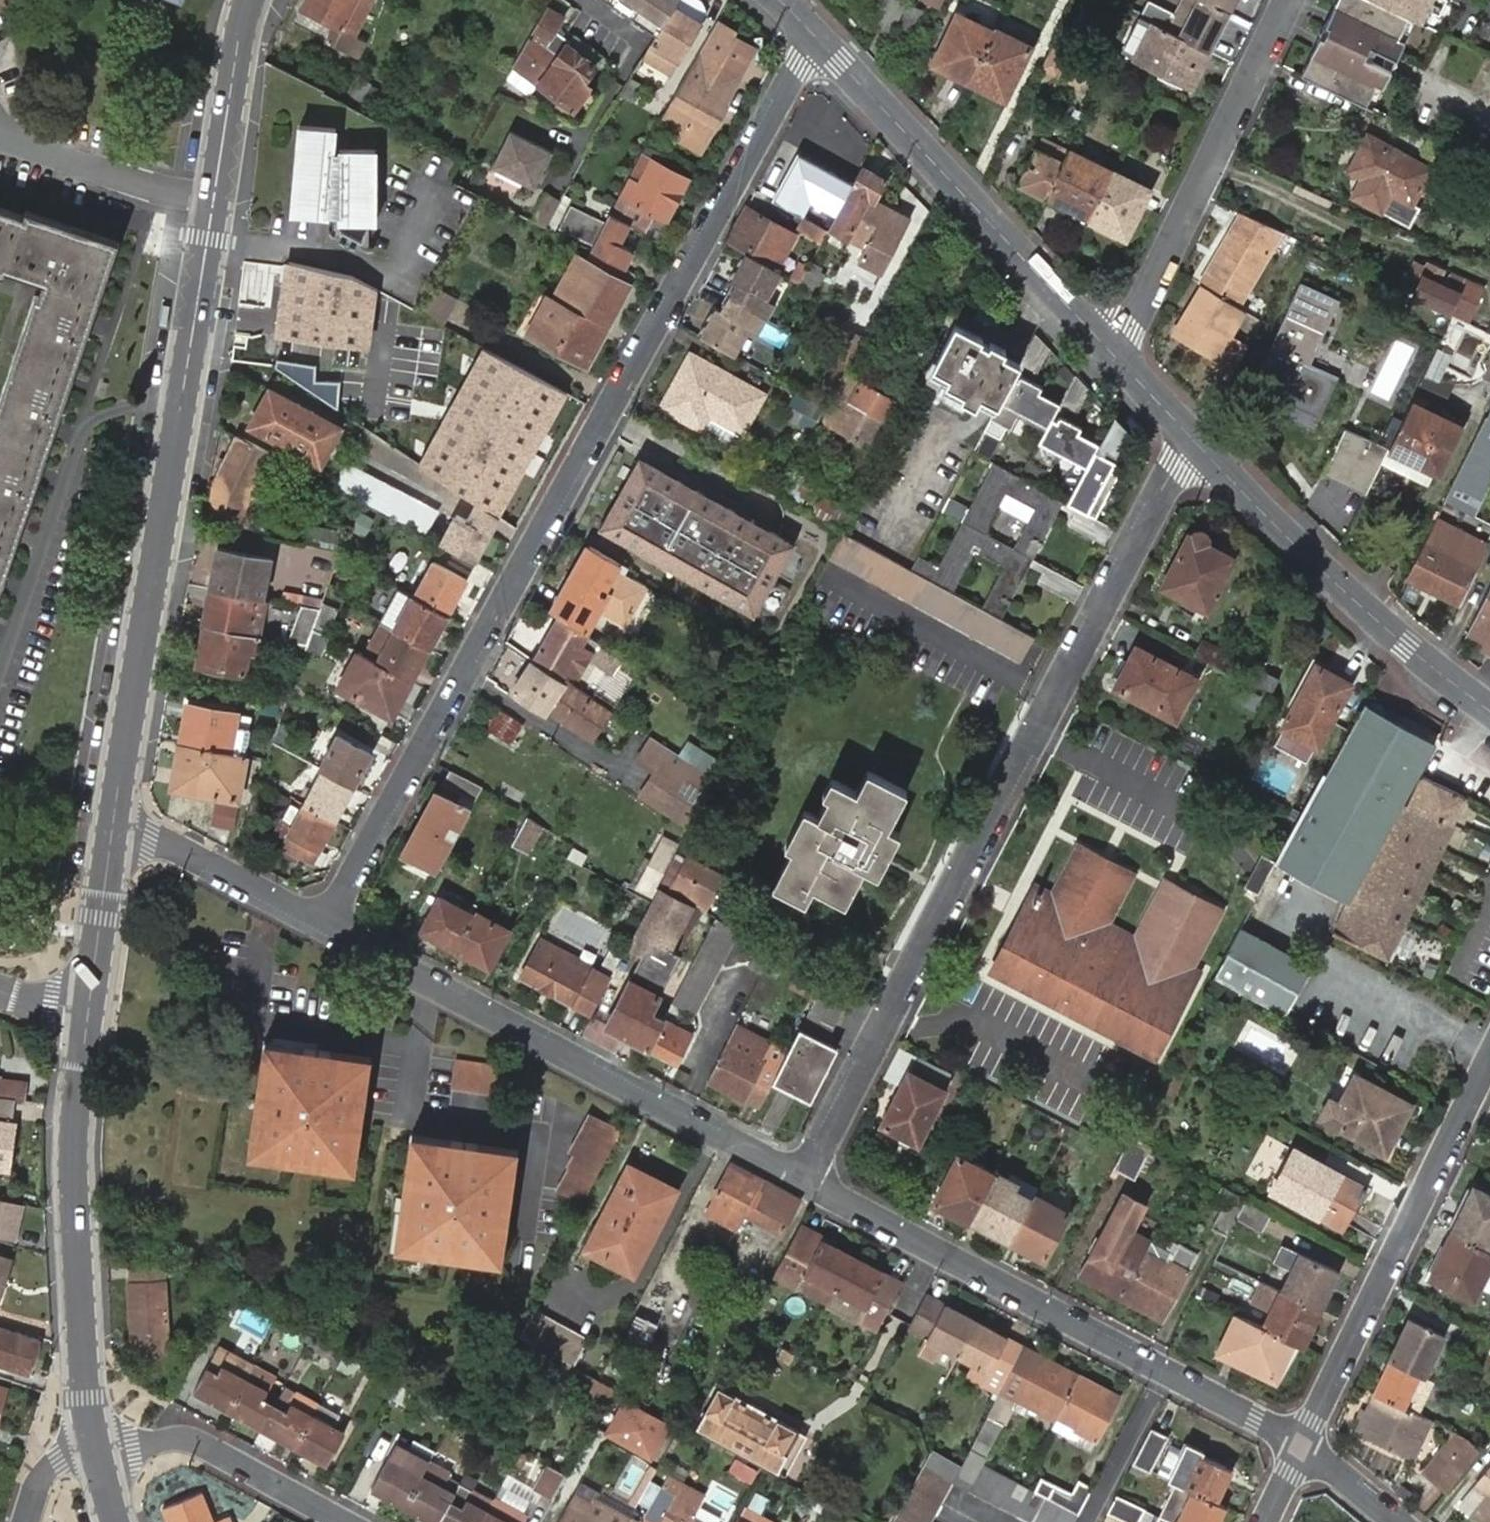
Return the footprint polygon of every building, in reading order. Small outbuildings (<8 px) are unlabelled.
[(24,17),(32,0),(2,0),(0,6),(0,7),(24,17)] [(372,0),(301,0),(297,7),(332,26),(324,40),(356,57),(371,26),(361,21),(372,0)] [(654,36),(675,0),(605,0),(654,36)] [(701,23),(705,18),(706,15),(706,11),(705,6),(702,2),(698,0),(675,0),(654,36),(640,58),(670,74),(701,23)] [(898,12),(904,0),(884,0),(882,4),(898,12)] [(1209,53),(1229,13),(1220,8),(1203,0),(1199,0),(1192,13),(1181,7),(1169,32),(1209,53)] [(1220,8),(1224,0),(1203,0),(1220,8)] [(1229,13),(1236,0),(1224,0),(1220,8),(1229,13)] [(1334,9),(1373,27),(1367,40),(1398,56),(1405,41),(1398,38),(1407,18),(1370,0),(1338,0),(1334,9)] [(1417,22),(1427,0),(1371,0),(1417,22)] [(918,10),(906,4),(902,14),(891,36),(904,42),(918,10)] [(590,66),(563,46),(563,40),(562,39),(556,34),(550,36),(560,19),(561,17),(544,7),(543,8),(509,65),(569,110),(586,88),(578,82),(590,66)] [(1319,38),(1312,53),(1352,71),(1359,57),(1367,40),(1373,27),(1334,9),(1327,24),(1346,34),(1340,47),(1319,38)] [(932,65),(967,82),(991,33),(956,15),(932,65)] [(1414,22),(1407,18),(1398,38),(1405,41),(1414,22)] [(718,102),(748,49),(728,37),(732,29),(716,21),(664,110),(685,122),(681,128),(703,140),(723,105),(718,102)] [(1191,89),(1209,53),(1169,32),(1152,24),(1134,61),(1191,89)] [(1320,30),(1319,38),(1340,47),(1346,34),(1327,24),(1320,30)] [(991,33),(967,82),(1005,100),(1030,48),(993,29),(991,33)] [(1359,57),(1390,72),(1391,70),(1371,60),(1376,50),(1396,60),(1398,56),(1367,40),(1359,57)] [(1055,43),(1042,70),(1057,77),(1071,50),(1068,49),(1055,43)] [(1312,53),(1301,76),(1365,106),(1375,83),(1383,87),(1390,72),(1359,57),(1352,71),(1312,53)] [(353,76),(345,90),(368,103),(376,90),(353,76)] [(1375,83),(1365,106),(1373,109),(1383,87),(1375,83)] [(685,122),(664,110),(660,116),(681,128),(685,122)] [(331,168),(332,155),(334,127),(298,123),(288,215),(326,219),(329,192),(332,192),(334,169),(331,168)] [(530,186),(550,150),(509,128),(490,163),(530,186)] [(703,140),(681,128),(675,139),(697,151),(703,140)] [(1368,136),(1350,172),(1363,180),(1353,197),(1409,227),(1420,208),(1411,203),(1430,169),(1368,136)] [(639,154),(641,155),(619,198),(611,215),(608,214),(604,223),(592,246),(589,251),(592,252),(622,267),(630,251),(615,244),(626,223),(643,231),(651,214),(665,222),(687,178),(660,165),(665,155),(644,144),(639,154)] [(1018,186),(1046,200),(1068,154),(1055,148),(1051,158),(1035,150),(1018,186)] [(341,149),(341,156),(340,204),(377,204),(378,149),(341,149)] [(1046,200),(1090,222),(1113,173),(1069,152),(1068,154),(1046,200)] [(797,153),(772,198),(798,213),(807,196),(836,211),(851,183),(797,153)] [(341,156),(332,155),(331,168),(334,169),(332,192),(329,192),(326,219),(340,220),(340,204),(341,156)] [(875,198),(885,178),(861,165),(851,183),(836,211),(828,226),(847,237),(870,195),(875,198)] [(1113,173),(1090,222),(1126,240),(1150,190),(1113,173)] [(544,228),(559,200),(545,192),(530,221),(544,228)] [(911,217),(875,198),(870,195),(847,237),(865,246),(858,260),(881,273),(911,217)] [(340,204),(340,220),(340,225),(377,225),(377,204),(340,204)] [(557,228),(592,246),(604,223),(568,205),(557,228)] [(745,207),(726,243),(743,252),(767,265),(775,248),(783,253),(793,233),(745,207)] [(40,316),(50,320),(56,302),(78,311),(72,327),(87,332),(116,247),(0,208),(0,224),(48,240),(51,232),(96,248),(85,280),(88,281),(83,296),(51,286),(40,316)] [(820,242),(827,229),(803,215),(796,228),(820,242)] [(1281,234),(1240,215),(1215,258),(1220,261),(1205,289),(1236,309),(1281,234)] [(39,266),(34,279),(42,281),(41,283),(51,286),(83,296),(88,281),(85,280),(96,248),(51,232),(48,240),(0,224),(0,252),(39,266)] [(775,248),(767,265),(773,269),(783,253),(775,248)] [(34,279),(39,266),(0,252),(0,267),(34,279)] [(622,267),(592,252),(587,261),(576,255),(542,315),(537,312),(527,332),(584,365),(596,343),(593,342),(601,326),(607,329),(636,274),(622,267)] [(767,265),(743,252),(729,279),(736,283),(720,309),(714,305),(696,335),(738,359),(762,316),(767,319),(775,304),(770,302),(785,276),(773,269),(767,265)] [(1215,258),(1199,285),(1202,287),(1205,289),(1220,261),(1215,258)] [(269,368),(276,267),(232,263),(224,364),(269,368)] [(353,272),(284,263),(274,337),(370,350),(379,286),(353,272)] [(841,281),(827,274),(827,275),(808,265),(799,283),(832,301),(841,281)] [(1478,291),(1424,265),(1418,278),(1410,274),(1402,290),(1410,295),(1407,299),(1461,325),(1478,291)] [(435,283),(420,310),(442,322),(457,295),(435,283)] [(1313,286),(1278,358),(1282,360),(1267,393),(1329,421),(1347,383),(1318,368),(1348,304),(1313,286)] [(1220,377),(1239,387),(1241,384),(1253,354),(1235,345),(1249,318),(1236,309),(1205,289),(1202,287),(1180,331),(1195,340),(1192,346),(1224,365),(1220,377)] [(40,316),(30,347),(76,364),(87,332),(72,327),(78,311),(56,302),(50,320),(40,316)] [(162,305),(160,325),(169,326),(171,306),(162,305)] [(778,352),(787,336),(768,324),(758,340),(778,352)] [(984,342),(957,328),(934,369),(951,378),(946,387),(965,397),(962,403),(977,410),(983,398),(1003,361),(1007,355),(992,347),(990,352),(981,347),(984,342)] [(1177,337),(1192,346),(1195,340),(1180,331),(1177,337)] [(852,367),(866,340),(853,333),(838,360),(852,367)] [(1055,352),(1040,337),(1022,370),(1020,373),(1038,383),(1055,352)] [(567,393),(482,345),(417,464),(480,506),(501,520),(567,393)] [(20,374),(67,390),(76,364),(30,347),(20,374)] [(1424,378),(1439,383),(1450,354),(1435,349),(1424,378)] [(765,397),(691,356),(662,407),(702,429),(705,423),(740,442),(765,397)] [(277,359),(274,370),(338,412),(339,383),(316,382),(318,365),(277,359)] [(1012,366),(1003,361),(983,398),(993,403),(1001,408),(1020,373),(1022,370),(1012,366)] [(1020,373),(1001,408),(993,422),(1013,433),(1023,414),(1051,429),(1032,464),(1052,474),(1063,455),(1088,469),(1068,504),(1097,520),(1120,477),(1113,473),(1119,463),(1116,462),(1097,452),(1101,446),(1080,434),(1084,428),(1077,424),(1059,414),(1063,407),(1043,396),(1047,388),(1038,383),(1020,373)] [(25,517),(36,484),(20,478),(41,416),(57,422),(67,390),(20,374),(10,405),(19,409),(13,427),(10,426),(1,453),(4,454),(0,466),(0,509),(25,517)] [(1079,377),(1063,407),(1059,414),(1077,424),(1094,394),(1079,377)] [(887,421),(897,402),(862,383),(862,385),(849,378),(827,418),(841,425),(840,428),(868,444),(882,418),(887,421)] [(339,427),(270,389),(249,427),(320,464),(339,427)] [(780,418),(808,433),(821,409),(793,393),(780,418)] [(0,434),(0,466),(4,454),(1,453),(10,426),(13,427),(19,409),(10,405),(0,434)] [(1389,449),(1388,451),(1432,473),(1436,475),(1458,428),(1411,405),(1389,449)] [(1443,506),(1453,511),(1472,521),(1489,485),(1489,412),(1443,506)] [(20,478),(36,484),(57,422),(41,416),(20,478)] [(1097,452),(1116,462),(1132,432),(1117,416),(1101,446),(1097,452)] [(1324,475),(1366,496),(1384,459),(1388,451),(1389,449),(1346,428),(1324,475)] [(270,453),(233,435),(212,481),(208,503),(230,513),(237,496),(249,502),(270,453)] [(1432,473),(1388,451),(1384,459),(1429,481),(1432,473)] [(765,530),(639,456),(599,525),(750,613),(790,544),(765,530)] [(417,498),(347,461),(346,461),(333,485),(404,522),(405,520),(427,532),(439,509),(417,498)] [(1279,472),(1296,493),(1305,486),(1288,465),(1279,472)] [(995,466),(964,523),(987,536),(1003,508),(1029,522),(1022,535),(1043,546),(1057,521),(1066,503),(995,466)] [(237,496),(230,513),(241,518),(249,502),(237,496)] [(1102,546),(1112,527),(1097,520),(1068,504),(1067,503),(1066,503),(1057,521),(1102,546)] [(458,516),(442,545),(476,563),(492,535),(501,520),(480,506),(471,523),(458,516)] [(1453,511),(1443,506),(1437,518),(1447,522),(1453,511)] [(16,544),(25,517),(0,509),(0,538),(16,544)] [(987,536),(964,523),(940,568),(919,556),(912,571),(955,594),(978,553),(1004,568),(982,609),(1002,620),(1026,577),(1035,561),(1014,550),(987,536)] [(1433,526),(1407,580),(1457,604),(1483,549),(1433,526)] [(1115,529),(1112,527),(1102,546),(1105,547),(1115,529)] [(1019,663),(1033,637),(1002,620),(982,609),(955,594),(912,571),(843,533),(828,562),(1019,663)] [(1161,586),(1206,610),(1230,565),(1224,562),(1228,555),(1187,534),(1161,586)] [(1035,561),(1036,559),(1043,546),(1022,535),(1014,550),(1035,561)] [(5,574),(16,544),(0,538),(0,572),(5,574)] [(623,564),(589,546),(562,591),(569,595),(556,617),(559,619),(588,637),(610,598),(605,595),(623,564)] [(253,596),(262,598),(270,559),(216,549),(209,588),(253,596)] [(1230,565),(1234,558),(1228,555),(1224,562),(1230,565)] [(1026,577),(1072,603),(1082,584),(1036,559),(1035,561),(1026,577)] [(433,562),(413,597),(447,615),(467,580),(433,562)] [(1082,584),(1072,603),(1075,605),(1085,586),(1082,584)] [(253,596),(209,588),(202,625),(246,633),(253,596)] [(413,597),(399,589),(381,622),(383,623),(429,649),(447,615),(413,597)] [(562,591),(550,613),(556,617),(569,595),(562,591)] [(1471,633),(1486,642),(1489,644),(1489,593),(1471,633)] [(321,608),(302,604),(290,641),(308,644),(314,627),(321,608)] [(591,639),(588,637),(559,619),(532,661),(562,681),(591,639)] [(383,623),(365,656),(411,681),(429,649),(383,623)] [(246,633),(202,625),(194,665),(243,675),(249,649),(255,651),(257,635),(246,633)] [(1239,679),(1247,663),(1202,640),(1194,655),(1239,679)] [(308,644),(290,641),(288,652),(304,656),(308,644)] [(621,673),(627,663),(599,645),(593,654),(621,673)] [(1197,680),(1135,647),(1114,689),(1176,721),(1197,680)] [(365,656),(359,652),(339,688),(392,716),(411,681),(365,656)] [(607,710),(562,681),(532,661),(520,678),(510,695),(542,715),(545,711),(588,740),(607,711),(607,710)] [(1318,745),(1352,681),(1317,662),(1283,726),(1318,745)] [(185,744),(227,752),(235,712),(187,704),(183,721),(189,723),(185,744)] [(1435,745),(1361,706),(1325,775),(1322,774),(1275,863),(1346,902),(1399,805),(1403,807),(1435,745)] [(507,748),(522,726),(495,709),(481,731),(507,748)] [(337,736),(319,769),(323,770),(353,787),(372,754),(337,736)] [(683,826),(712,778),(649,738),(620,786),(683,826)] [(185,744),(179,743),(170,789),(236,800),(243,756),(227,752),(185,744)] [(323,770),(304,805),(334,821),(353,787),(323,770)] [(480,791),(480,790),(448,773),(440,786),(473,805),(480,791)] [(873,853),(880,856),(886,859),(897,837),(879,828),(900,791),(871,776),(860,797),(833,782),(824,798),(833,803),(821,823),(807,815),(787,853),(794,856),(775,891),(802,906),(809,892),(837,906),(856,871),(862,874),(873,853)] [(1384,963),(1469,803),(1427,780),(1411,811),(1403,807),(1399,805),(1346,902),(1329,933),(1384,963)] [(436,872),(469,812),(460,807),(459,809),(433,795),(402,852),(436,872)] [(334,821),(304,805),(281,847),(310,864),(334,821)] [(508,843),(523,851),(537,825),(522,816),(508,843)] [(536,858),(549,832),(537,825),(523,851),(536,858)] [(676,852),(679,846),(664,838),(660,844),(676,852)] [(648,886),(655,891),(656,889),(676,852),(660,844),(632,896),(640,901),(648,886)] [(1018,922),(993,969),(1153,1054),(1197,970),(1189,967),(1222,904),(1173,878),(1141,941),(1139,945),(1102,925),(1129,873),(1081,847),(1051,903),(1046,912),(1053,915),(1042,935),(1018,922)] [(869,878),(880,856),(873,853),(862,874),(869,878)] [(1257,895),(1275,863),(1261,855),(1244,888),(1257,895)] [(665,894),(689,907),(700,913),(720,876),(685,857),(665,894)] [(640,901),(647,905),(655,891),(648,886),(640,901)] [(1046,912),(1051,903),(1034,890),(1018,922),(1042,935),(1053,915),(1046,912)] [(641,956),(603,1028),(673,1066),(689,1036),(647,1014),(677,957),(665,951),(689,907),(665,894),(659,891),(628,949),(641,956)] [(419,933),(451,950),(470,914),(437,897),(419,933)] [(470,914),(451,950),(486,968),(506,929),(472,910),(470,914)] [(739,934),(715,921),(670,1009),(693,1021),(739,934)] [(1239,929),(1238,930),(1214,977),(1282,1015),(1308,968),(1239,929)] [(548,957),(552,948),(539,941),(534,950),(548,957)] [(589,1017),(619,960),(608,954),(598,973),(552,948),(548,957),(534,950),(518,980),(589,1017)] [(822,1047),(851,996),(824,981),(822,983),(812,1002),(776,1071),(769,1085),(808,1106),(836,1055),(822,1047)] [(725,1043),(705,1083),(756,1110),(769,1085),(776,1071),(725,1043)] [(918,1053),(900,1044),(885,1074),(901,1083),(908,1068),(909,1070),(918,1053)] [(328,1077),(330,1062),(331,1053),(300,1049),(299,1058),(297,1075),(328,1077)] [(901,1083),(880,1122),(916,1142),(945,1088),(943,1087),(953,1068),(920,1050),(918,1053),(909,1070),(908,1068),(901,1083)] [(318,1143),(316,1158),(348,1162),(359,1065),(330,1062),(328,1077),(297,1075),(299,1058),(271,1054),(257,1151),(285,1153),(302,1155),(304,1141),(318,1143)] [(450,1088),(491,1093),(490,1098),(505,1100),(508,1074),(496,1072),(496,1067),(454,1062),(450,1088)] [(1343,1127),(1383,1150),(1397,1125),(1392,1121),(1402,1102),(1357,1077),(1340,1107),(1350,1113),(1343,1127)] [(25,1099),(26,1083),(0,1079),(0,1096),(14,1098),(25,1099)] [(0,1096),(0,1168),(8,1169),(14,1123),(11,1123),(14,1098),(0,1096)] [(1392,1121),(1397,1125),(1408,1106),(1402,1102),(1392,1121)] [(1340,1107),(1331,1120),(1343,1127),(1350,1113),(1340,1107)] [(586,1117),(566,1153),(570,1155),(564,1166),(567,1168),(553,1191),(578,1204),(616,1134),(586,1117)] [(1150,1147),(1128,1135),(1114,1164),(1135,1175),(1150,1147)] [(448,1139),(448,1149),(446,1165),(475,1168),(477,1153),(479,1142),(448,1139)] [(315,1165),(316,1158),(318,1143),(304,1141),(302,1155),(285,1153),(285,1162),(315,1165)] [(446,1165),(448,1149),(416,1144),(403,1241),(434,1244),(450,1245),(452,1234),(465,1236),(463,1249),(494,1252),(507,1156),(477,1153),(475,1168),(446,1165)] [(1268,1189),(1340,1230),(1361,1191),(1331,1175),(1334,1169),(1291,1146),(1268,1189)] [(967,1221),(992,1173),(957,1155),(932,1202),(967,1221)] [(732,1164),(714,1197),(744,1214),(762,1180),(732,1164)] [(611,1201),(605,1213),(601,1211),(583,1245),(629,1271),(673,1190),(626,1165),(608,1199),(611,1201)] [(1331,1175),(1361,1191),(1364,1186),(1334,1169),(1331,1175)] [(1015,1185),(993,1172),(992,1173),(967,1221),(1008,1242),(1031,1197),(1014,1188),(1015,1185)] [(762,1180),(744,1214),(779,1233),(798,1199),(762,1180)] [(1225,1237),(1233,1221),(1244,1200),(1221,1187),(1213,1200),(1224,1204),(1212,1230),(1225,1237)] [(1450,1235),(1487,1253),(1489,1247),(1489,1198),(1473,1189),(1450,1235)] [(1124,1192),(1080,1277),(1121,1299),(1144,1254),(1149,1243),(1134,1235),(1150,1206),(1124,1192)] [(1070,1213),(1033,1194),(1031,1197),(1008,1242),(1044,1262),(1070,1213)] [(22,1206),(0,1200),(0,1236),(14,1240),(22,1206)] [(1258,1235),(1270,1214),(1257,1207),(1244,1200),(1233,1221),(1258,1235)] [(852,1254),(797,1225),(772,1271),(810,1292),(816,1280),(833,1290),(852,1254)] [(450,1245),(434,1244),(432,1255),(461,1258),(463,1249),(465,1236),(452,1234),(450,1245)] [(1489,1263),(1489,1254),(1487,1253),(1450,1235),(1428,1280),(1470,1301),(1489,1263)] [(1166,1266),(1144,1254),(1121,1299),(1161,1321),(1195,1255),(1177,1246),(1166,1266)] [(1282,1293),(1318,1310),(1337,1273),(1284,1248),(1277,1264),(1292,1271),(1282,1293)] [(901,1281),(852,1254),(833,1290),(850,1299),(844,1310),(876,1328),(901,1281)] [(3,1259),(0,1268),(0,1285),(3,1286),(11,1261),(3,1259)] [(125,1282),(130,1342),(145,1341),(145,1359),(172,1358),(171,1339),(166,1339),(162,1262),(127,1265),(128,1281),(125,1282)] [(816,1280),(810,1292),(827,1301),(833,1290),(816,1280)] [(833,1290),(827,1301),(844,1310),(850,1299),(833,1290)] [(1300,1348),(1318,1310),(1282,1293),(1263,1331),(1291,1344),(1300,1348)] [(973,1321),(922,1295),(904,1330),(955,1357),(973,1321)] [(583,1338),(528,1310),(513,1337),(569,1366),(583,1338)] [(1488,1311),(1481,1331),(1489,1335),(1489,1312),(1488,1311)] [(1263,1331),(1235,1317),(1217,1354),(1272,1383),(1291,1344),(1263,1331)] [(1408,1320),(1388,1360),(1423,1377),(1442,1337),(1408,1320)] [(1018,1345),(973,1321),(955,1357),(957,1358),(959,1357),(987,1372),(981,1385),(995,1392),(1018,1345)] [(28,1375),(38,1342),(0,1329),(0,1365),(28,1375)] [(145,1341),(130,1342),(131,1361),(145,1359),(145,1341)] [(1300,1348),(1291,1344),(1272,1383),(1281,1384),(1300,1348)] [(1055,1418),(1076,1376),(1037,1354),(1018,1345),(995,1392),(982,1415),(1001,1425),(1009,1409),(1018,1414),(1024,1405),(1053,1421),(1055,1418)] [(227,1411),(244,1381),(252,1367),(217,1348),(192,1392),(193,1393),(227,1411)] [(1423,1394),(1430,1380),(1423,1377),(1388,1360),(1372,1394),(1401,1407),(1411,1388),(1423,1394)] [(591,1375),(581,1389),(600,1402),(610,1389),(591,1375)] [(1117,1398),(1076,1376),(1055,1418),(1074,1427),(1071,1432),(1077,1434),(1078,1437),(1073,1446),(1088,1453),(1117,1398)] [(277,1399),(244,1381),(227,1411),(260,1430),(277,1399)] [(700,1429),(764,1463),(784,1425),(720,1391),(700,1429)] [(1401,1407),(1372,1394),(1353,1432),(1410,1461),(1429,1421),(1401,1407)] [(310,1416),(277,1399),(260,1430),(293,1447),(310,1416)] [(982,1415),(962,1455),(980,1465),(982,1466),(1001,1425),(982,1415)] [(332,1429),(310,1416),(293,1447),(325,1466),(339,1442),(328,1436),(332,1429)] [(1074,1427),(1055,1418),(1053,1421),(1047,1433),(1073,1446),(1078,1437),(1077,1434),(1071,1432),(1074,1427)] [(784,1425),(764,1463),(786,1475),(798,1453),(789,1448),(798,1431),(784,1425)] [(1168,1438),(1150,1428),(1133,1463),(1150,1471),(1168,1438)] [(1446,1464),(1465,1438),(1457,1434),(1423,1475),(1444,1493),(1459,1475),(1446,1464)] [(1459,1475),(1483,1446),(1465,1438),(1446,1464),(1459,1475)] [(1176,1484),(1216,1503),(1232,1472),(1201,1456),(1202,1453),(1176,1440),(1168,1455),(1179,1460),(1169,1480),(1176,1484)] [(403,1507),(422,1475),(428,1463),(394,1444),(369,1489),(403,1507)] [(962,1455),(948,1482),(966,1491),(980,1465),(962,1455)] [(1472,1483),(1486,1495),(1470,1515),(1478,1521),(1489,1521),(1489,1461),(1472,1483)] [(563,1474),(543,1463),(530,1487),(550,1498),(563,1474)] [(980,1465),(966,1491),(982,1500),(996,1473),(982,1466),(980,1465)] [(948,1482),(929,1472),(903,1521),(927,1521),(948,1482)] [(1011,1481),(996,1473),(982,1500),(998,1508),(1011,1481)] [(460,1483),(447,1476),(441,1486),(422,1475),(403,1507),(429,1521),(438,1521),(460,1483)] [(1028,1490),(1011,1481),(998,1508),(1014,1517),(1028,1490)] [(672,1504),(681,1488),(667,1482),(659,1497),(672,1504)] [(1078,1516),(1091,1489),(1078,1482),(1070,1497),(1053,1487),(1047,1499),(1061,1507),(1078,1516)] [(493,1501),(460,1483),(438,1521),(481,1521),(493,1501)] [(1486,1495),(1472,1483),(1456,1504),(1470,1515),(1486,1495)] [(1173,1521),(1218,1521),(1225,1507),(1216,1503),(1176,1484),(1161,1516),(1173,1521)] [(532,1502),(502,1485),(496,1497),(526,1513),(532,1502)] [(697,1510),(702,1500),(681,1488),(672,1504),(659,1497),(646,1521),(648,1521),(718,1521),(697,1510)] [(1028,1490),(1014,1517),(1023,1521),(1032,1521),(1044,1498),(1028,1490)] [(165,1521),(227,1521),(225,1517),(214,1521),(202,1493),(160,1510),(165,1521)] [(585,1515),(592,1503),(576,1494),(559,1521),(598,1521),(585,1515)] [(1161,1516),(1117,1495),(1108,1514),(1124,1521),(1173,1521),(1161,1516)] [(481,1521),(520,1521),(526,1513),(496,1497),(493,1501),(481,1521)] [(1047,1499),(1044,1498),(1032,1521),(1053,1521),(1061,1507),(1047,1499)] [(592,1503),(585,1515),(598,1521),(623,1521),(592,1503)] [(1078,1516),(1061,1507),(1053,1521),(1075,1521),(1078,1516)] [(740,1513),(735,1521),(757,1521),(740,1513)]
